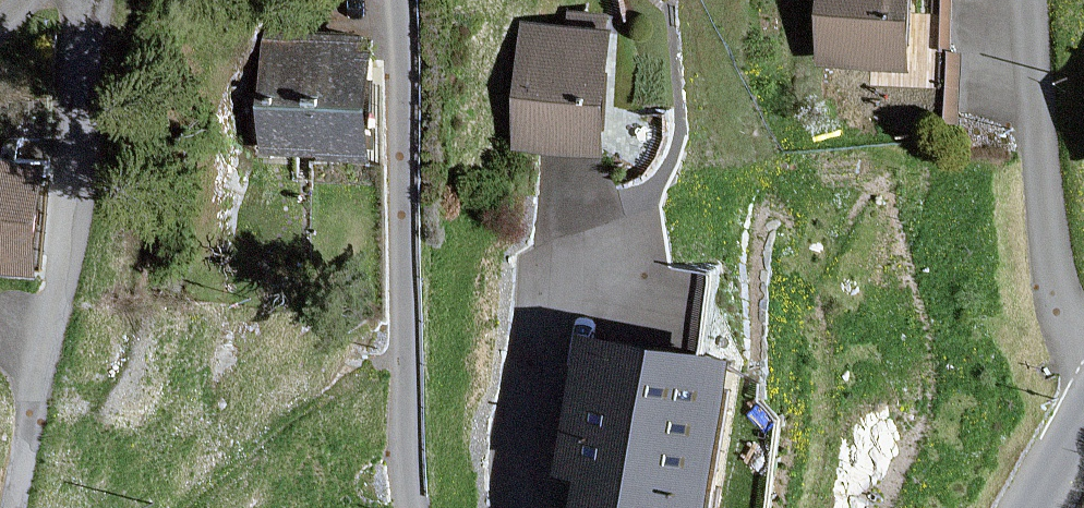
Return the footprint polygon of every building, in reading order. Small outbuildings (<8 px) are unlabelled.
[(820,63),(920,66),(922,0),(822,0),(820,63)] [(619,24),(522,21),(518,147),(614,151),(619,24)] [(363,35),(268,32),(265,149),(374,152),(375,139),(377,49),(362,49),(363,35)] [(0,154),(0,266),(47,270),(57,159),(0,154)] [(587,328),(563,470),(588,475),(585,494),(583,507),(720,507),(746,354),(587,328)]
